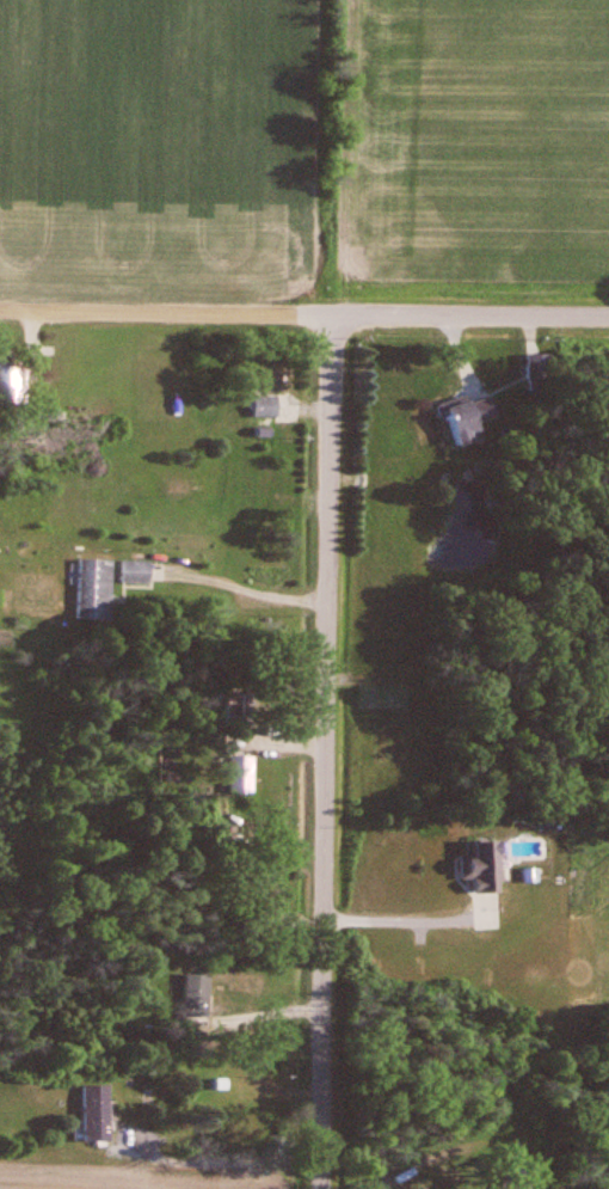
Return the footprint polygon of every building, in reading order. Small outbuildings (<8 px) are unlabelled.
[(253,365),(253,389),(270,389),(270,396),(285,396),(285,365),(253,365)] [(490,418),(484,395),(441,406),(452,447),(467,443),(465,435),(477,432),(475,422),(490,418)] [(276,398),(251,398),(251,419),(276,419),(276,398)] [(109,622),(111,561),(78,560),(75,621),(109,622)] [(149,585),(149,562),(119,562),(119,585),(149,585)] [(251,758),(227,758),(227,797),(251,797),(251,758)] [(461,844),(462,881),(470,881),(470,895),(498,894),(496,843),(461,844)] [(207,976),(182,976),(182,1014),(207,1014),(207,976)] [(232,1091),(232,1053),(198,1053),(198,1091),(232,1091)] [(81,1087),(81,1143),(107,1143),(107,1087),(81,1087)] [(530,1186),(505,1175),(499,1188),(529,1188),(530,1186)]
